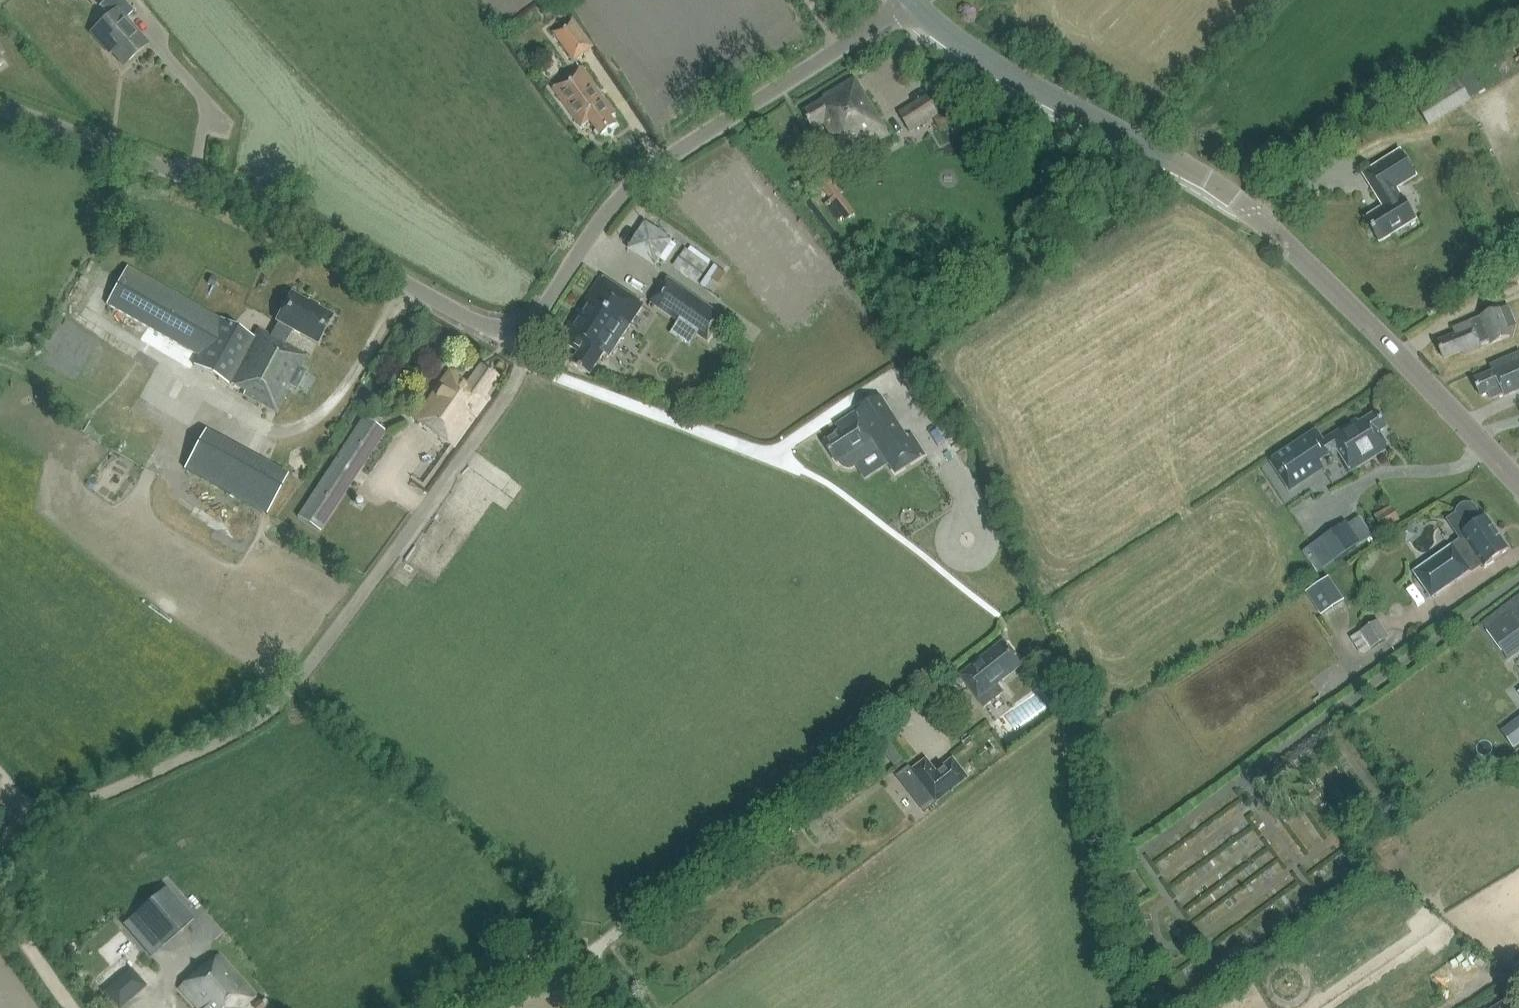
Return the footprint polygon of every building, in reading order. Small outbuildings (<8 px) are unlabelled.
[(105,45),(123,64),(147,42),(125,17),(133,10),(124,0),(104,0),(98,5),(108,16),(90,33),(103,47),(105,45)] [(553,0),(552,0),(539,8),(547,20),(560,12),(553,0)] [(553,33),(574,63),(594,48),(573,18),(553,33)] [(581,66),(551,87),(576,123),(585,117),(597,134),(614,122),(609,116),(615,112),(581,66)] [(1415,102),(1428,123),(1470,97),(1457,76),(1415,102)] [(852,78),(822,96),(824,100),(804,113),(812,126),(822,120),(842,152),(857,143),(861,149),(887,133),(852,78)] [(933,113),(923,96),(899,111),(909,128),(933,113)] [(1362,173),(1382,206),(1364,217),(1379,242),(1416,219),(1396,187),(1416,174),(1401,149),(1362,173)] [(837,190),(828,177),(818,184),(829,201),(841,192),(839,189),(837,190)] [(660,269),(677,238),(644,220),(627,251),(660,269)] [(710,265),(686,248),(673,266),(697,283),(710,265)] [(127,267),(108,303),(200,353),(194,364),(228,382),(229,381),(244,389),(242,393),(275,411),(289,386),(297,390),(307,371),(299,367),(307,353),(286,341),(293,327),(317,340),(332,312),(289,289),(274,317),(277,319),(270,333),(259,327),(255,335),(127,267)] [(643,302),(602,274),(567,325),(570,327),(563,338),(579,350),(571,361),(589,373),(604,351),(609,354),(643,302)] [(698,298),(668,277),(651,301),(708,341),(725,317),(698,298)] [(1454,334),(1436,342),(1443,358),(1462,349),(1464,353),(1509,334),(1507,329),(1518,324),(1518,323),(1511,304),(1498,309),(1498,308),(1481,315),(1481,316),(1452,329),(1454,334)] [(1491,365),(1493,370),(1473,379),(1481,396),(1488,392),(1491,399),(1503,393),(1504,396),(1518,390),(1518,352),(1491,365)] [(479,364),(466,384),(448,371),(416,417),(456,444),(481,408),(483,410),(490,399),(484,395),(497,376),(479,364)] [(667,395),(657,390),(653,399),(662,404),(667,395)] [(821,440),(834,461),(837,459),(839,462),(842,465),(846,466),(850,465),(878,447),(894,471),(903,465),(902,463),(907,460),(908,462),(923,452),(909,432),(902,436),(899,432),(901,430),(878,395),(853,411),(854,413),(849,417),(848,415),(833,424),(837,429),(821,440)] [(1356,420),(1322,441),(1316,431),(1271,461),(1284,480),(1337,448),(1351,470),(1388,446),(1379,432),(1385,428),(1376,412),(1358,423),(1356,420)] [(364,415),(299,515),(321,529),(386,429),(364,415)] [(208,481),(267,514),(289,476),(229,442),(205,429),(184,468),(208,481)] [(1468,570),(1468,569),(1479,561),(1483,566),(1484,565),(1487,565),(1491,562),(1492,560),(1508,549),(1486,516),(1478,521),(1476,518),(1476,511),(1474,507),(1470,504),(1466,504),(1461,505),(1458,508),(1456,513),(1448,519),(1459,535),(1461,534),(1463,538),(1452,546),(1451,545),(1413,571),(1430,596),(1468,570)] [(1400,520),(1391,505),(1375,515),(1383,529),(1400,520)] [(1306,550),(1322,571),(1374,532),(1357,511),(1306,550)] [(1305,591),(1320,614),(1342,599),(1327,576),(1305,591)] [(1508,658),(1518,650),(1518,596),(1482,624),(1508,658)] [(1375,621),(1360,630),(1370,647),(1385,638),(1375,621)] [(998,685),(1022,667),(1002,642),(958,676),(984,709),(1005,693),(998,685)] [(916,697),(920,702),(932,692),(928,687),(916,697)] [(1501,730),(1514,748),(1518,744),(1518,717),(1501,730)] [(968,734),(960,741),(966,748),(973,741),(968,734)] [(888,757),(896,750),(889,741),(881,748),(888,757)] [(911,767),(936,799),(967,774),(953,755),(933,771),(923,758),(911,767)] [(136,916),(162,946),(193,919),(167,889),(136,916)] [(218,953),(180,985),(200,1007),(237,1007),(236,1007),(253,993),(218,953)] [(253,1002),(258,1007),(267,1001),(262,995),(253,1002)] [(1508,998),(1492,1007),(1514,1007),(1508,998)]
